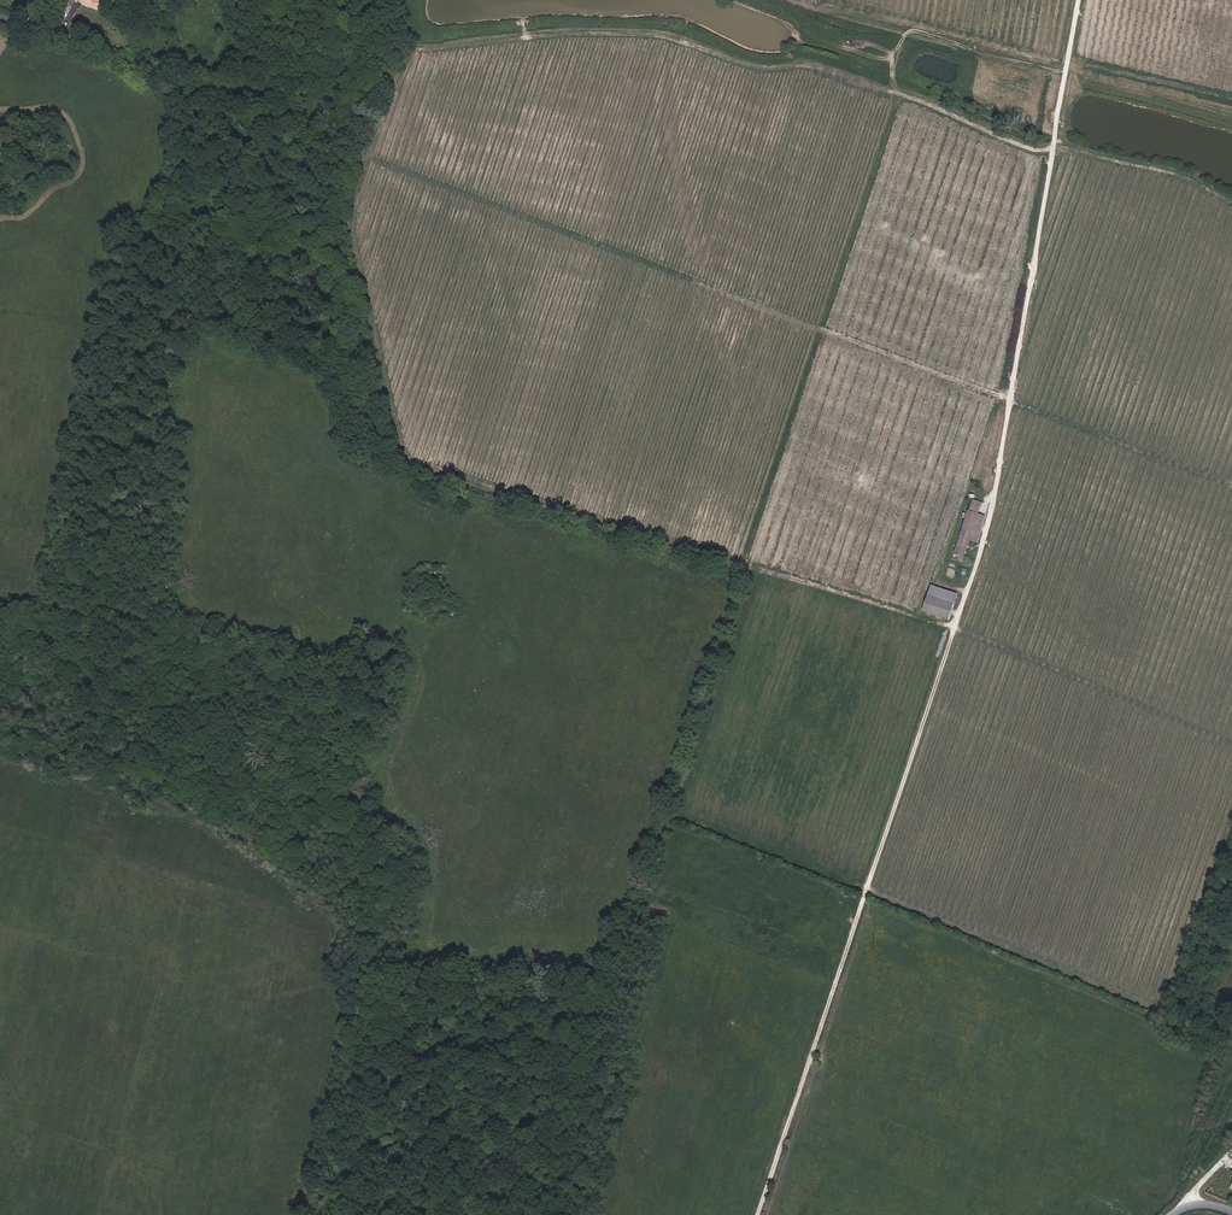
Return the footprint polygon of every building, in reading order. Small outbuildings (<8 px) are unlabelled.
[(83,2),(90,5),(90,7),(99,11),(105,0),(79,0),(83,2)] [(977,542),(980,531),(974,528),(978,514),(982,503),(973,500),(969,511),(968,511),(954,555),(959,556),(958,560),(962,561),(969,539),(977,542)] [(980,531),(985,516),(978,514),(974,528),(980,531)] [(954,604),(958,594),(932,585),(928,595),(954,604)] [(949,620),(954,604),(928,595),(923,611),(949,620)]
